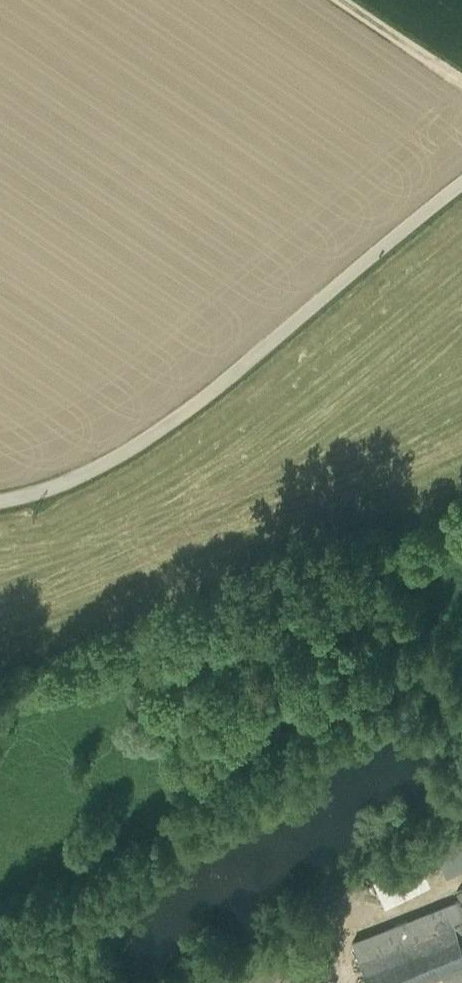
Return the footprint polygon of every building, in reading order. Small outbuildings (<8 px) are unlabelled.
[(435,849),(447,874),(461,867),(461,837),(435,849)] [(419,857),(374,878),(386,903),(431,882),(419,857)] [(442,973),(461,965),(461,903),(460,899),(353,941),(369,982),(419,982),(442,973)] [(442,973),(446,982),(461,982),(461,965),(442,973)]
